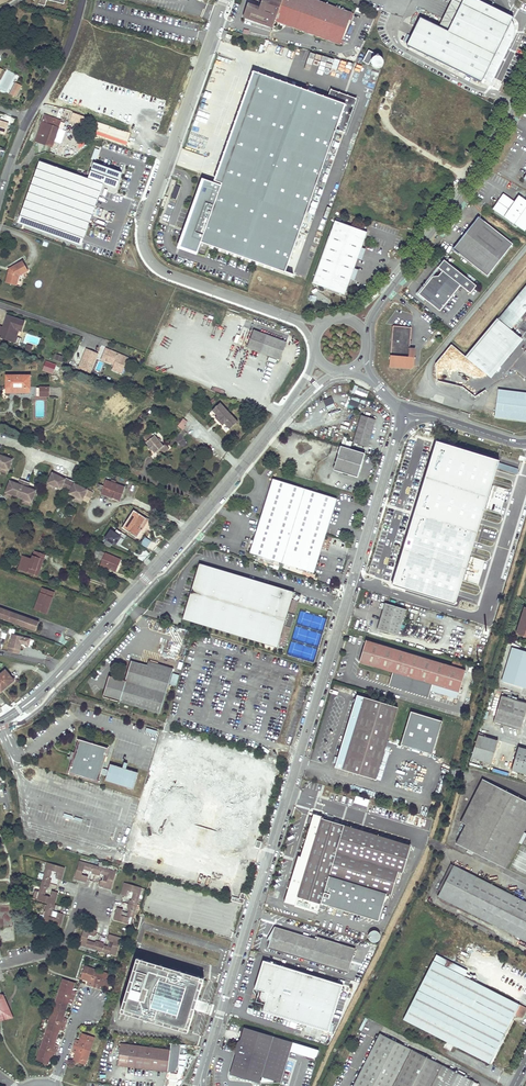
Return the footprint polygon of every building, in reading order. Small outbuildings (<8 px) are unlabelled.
[(272,29),(274,22),(339,46),(351,13),(315,0),(262,0),(259,8),(248,3),(242,18),(272,29)] [(511,20),(513,17),(479,0),(454,0),(461,3),(449,31),(420,18),(408,46),(481,82),(483,78),(492,82),(513,39),(514,37),(514,35),(514,32),(514,30),(514,27),(514,26),(513,24),(512,22),(511,20)] [(407,44),(411,34),(404,31),(400,41),(407,44)] [(379,69),(384,58),(368,50),(363,62),(379,69)] [(344,67),(346,61),(308,52),(305,64),(312,66),(319,68),(318,71),(336,75),(338,66),(344,67)] [(327,98),(260,74),(220,186),(203,180),(181,244),(198,250),(201,242),(285,272),(336,129),(344,132),(356,99),(346,95),(330,89),(327,98)] [(22,87),(16,83),(10,95),(12,96),(14,91),(19,93),(22,87)] [(86,118),(72,113),(70,121),(83,126),(86,118)] [(52,147),(61,121),(45,115),(36,141),(52,147)] [(8,123),(0,120),(0,133),(5,134),(8,123)] [(88,178),(40,160),(17,222),(81,246),(104,183),(88,178)] [(93,162),(88,178),(104,183),(116,188),(122,172),(93,162)] [(493,209),(525,232),(525,230),(525,201),(519,196),(515,202),(506,196),(504,198),(502,196),(493,209)] [(486,276),(512,244),(477,217),(452,249),(486,276)] [(341,221),(336,219),(312,283),(344,295),(350,280),(354,269),(357,260),(361,248),(367,233),(340,223),(341,221)] [(439,310),(459,284),(469,292),(475,285),(443,259),(437,267),(439,268),(439,273),(437,275),(431,276),(417,294),(439,310)] [(9,268),(6,283),(16,285),(19,275),(29,270),(23,260),(9,268)] [(508,307),(521,317),(525,311),(525,286),(508,307)] [(511,330),(521,317),(508,307),(498,319),(511,330)] [(10,341),(15,329),(19,330),(21,331),(25,322),(7,315),(3,327),(2,329),(0,328),(0,337),(10,341)] [(488,376),(520,337),(511,330),(498,319),(466,358),(479,368),(488,376)] [(412,327),(393,325),(389,366),(410,368),(413,365),(415,349),(409,348),(412,327)] [(15,329),(10,341),(14,342),(19,330),(15,329)] [(249,334),(281,345),(283,341),(250,329),(249,334)] [(276,358),(281,345),(249,334),(244,347),(276,358)] [(98,353),(85,348),(77,368),(90,373),(98,353)] [(127,358),(115,353),(115,354),(108,351),(109,350),(103,348),(102,350),(103,351),(102,353),(101,352),(98,359),(103,362),(105,358),(112,361),(110,365),(108,370),(120,375),(127,358)] [(64,357),(56,354),(53,360),(62,363),(64,357)] [(56,365),(46,361),(42,370),(52,374),(56,365)] [(30,388),(30,376),(6,375),(6,388),(30,388)] [(40,396),(49,396),(49,387),(40,387),(40,396)] [(498,389),(495,417),(525,421),(525,393),(498,389)] [(122,401),(124,399),(118,394),(106,406),(111,411),(122,401)] [(111,411),(119,420),(130,409),(122,401),(111,411)] [(238,422),(220,403),(212,410),(218,416),(225,424),(230,429),(238,422)] [(225,424),(218,416),(216,418),(223,425),(225,424)] [(354,443),(361,445),(367,446),(375,420),(362,416),(354,443)] [(187,422),(184,419),(178,426),(182,430),(185,426),(184,425),(187,422)] [(163,446),(155,435),(153,436),(150,432),(144,437),(147,442),(146,442),(149,446),(148,447),(151,450),(152,450),(155,453),(156,452),(159,456),(169,448),(165,444),(163,446)] [(333,454),(335,447),(328,445),(327,452),(333,454)] [(341,446),(337,458),(333,470),(358,477),(361,466),(365,454),(341,446)] [(471,556),(472,553),(473,550),(499,558),(523,477),(434,451),(418,503),(413,502),(402,536),(471,556)] [(1,467),(9,470),(13,460),(0,455),(0,467),(1,467)] [(53,473),(48,483),(56,487),(61,490),(62,488),(71,493),(70,494),(75,497),(83,501),(88,491),(75,484),(76,483),(66,478),(66,480),(53,473)] [(262,515),(325,534),(336,498),(273,479),(262,515)] [(19,484),(10,481),(6,493),(14,496),(24,500),(32,503),(37,491),(28,488),(30,483),(21,480),(19,484)] [(111,480),(111,481),(111,482),(106,481),(101,494),(120,501),(125,488),(115,484),(116,481),(111,480)] [(137,537),(139,533),(142,529),(140,528),(146,519),(134,510),(122,528),(137,537)] [(262,515),(261,516),(250,553),(314,572),(325,534),(262,515)] [(142,529),(148,520),(146,519),(140,528),(142,529)] [(111,531),(109,535),(107,538),(114,543),(118,536),(111,531)] [(386,536),(383,544),(392,547),(394,539),(386,536)] [(140,544),(147,548),(151,540),(144,537),(140,544)] [(414,555),(421,557),(424,549),(416,546),(414,555)] [(101,565),(115,571),(120,560),(96,550),(93,557),(103,561),(101,565)] [(45,555),(34,551),(32,560),(26,558),(22,570),(35,575),(37,568),(41,569),(44,560),(43,560),(45,555)] [(22,570),(26,558),(22,557),(18,569),(22,570)] [(470,571),(472,563),(464,560),(461,568),(470,571)] [(294,592),(199,563),(183,619),(278,648),(284,625),(291,627),(295,615),(288,613),(294,592)] [(505,580),(506,571),(498,570),(497,578),(505,580)] [(35,610),(40,612),(46,614),(54,592),(43,588),(35,610)] [(299,601),(301,594),(294,592),(288,613),(295,615),(299,601)] [(385,604),(384,606),(383,609),(377,630),(399,636),(406,610),(385,603),(385,604)] [(525,607),(516,634),(525,637),(525,607)] [(4,619),(5,616),(13,619),(15,613),(0,608),(0,618),(4,619)] [(13,619),(12,622),(19,624),(20,621),(22,616),(15,613),(13,619)] [(27,624),(26,627),(36,631),(39,622),(22,616),(20,621),(27,624)] [(278,648),(284,650),(291,627),(284,625),(278,648)] [(13,636),(7,652),(18,655),(21,646),(28,648),(30,642),(13,636)] [(428,697),(429,694),(430,691),(432,684),(459,692),(466,670),(367,641),(360,662),(393,672),(389,685),(428,697)] [(525,688),(525,687),(525,652),(512,647),(502,681),(525,688)] [(109,676),(103,697),(160,714),(172,673),(148,665),(131,661),(125,681),(109,676)] [(149,661),(148,665),(172,673),(174,668),(149,661)] [(4,687),(5,688),(14,681),(6,671),(0,675),(0,690),(4,687)] [(432,684),(430,691),(457,698),(459,692),(432,684)] [(333,762),(335,763),(336,763),(335,767),(376,780),(398,707),(357,695),(338,760),(334,759),(333,762)] [(521,730),(525,712),(525,703),(501,696),(494,722),(521,730)] [(442,721),(411,711),(401,744),(432,754),(442,721)] [(471,758),(491,764),(498,740),(478,734),(471,758)] [(79,740),(69,773),(99,782),(101,775),(102,771),(103,769),(109,749),(79,740)] [(525,774),(525,749),(519,747),(512,770),(525,774)] [(209,830),(215,832),(245,841),(261,788),(162,758),(146,811),(172,819),(199,827),(209,830)] [(102,771),(101,775),(108,776),(106,781),(134,789),(138,773),(126,769),(123,769),(111,765),(109,771),(109,772),(102,771)] [(483,779),(461,822),(466,825),(488,782),(483,779)] [(466,825),(457,843),(505,868),(525,828),(525,801),(488,782),(466,825)] [(295,905),(295,906),(317,913),(319,909),(325,911),(327,905),(379,921),(387,893),(391,894),(398,871),(403,872),(411,846),(361,831),(321,818),(322,816),(314,814),(313,817),(309,816),(307,823),(311,824),(301,856),(299,856),(285,902),(295,905)] [(96,874),(98,866),(80,861),(75,879),(87,882),(89,877),(83,875),(84,870),(93,872),(92,874),(96,874)] [(42,882),(50,884),(51,880),(49,879),(52,871),(58,873),(56,879),(61,880),(65,868),(48,863),(44,874),(43,879),(42,882)] [(438,896),(525,941),(525,902),(454,865),(438,896)] [(105,875),(109,876),(107,882),(103,881),(101,881),(100,886),(112,889),(117,872),(98,866),(96,874),(100,876),(101,874),(105,875)] [(50,884),(42,882),(37,900),(48,903),(54,905),(58,893),(53,891),(51,897),(45,896),(47,887),(49,888),(50,884)] [(129,904),(137,906),(142,888),(125,883),(121,895),(127,897),(128,891),(134,892),(132,901),(130,900),(129,904)] [(176,915),(181,895),(172,893),(167,912),(176,915)] [(241,893),(240,899),(232,897),(231,901),(243,904),(244,898),(245,894),(241,893)] [(48,903),(44,916),(40,915),(38,921),(60,927),(64,915),(58,913),(56,919),(51,917),(53,909),(55,909),(56,906),(54,905),(48,903)] [(130,909),(128,913),(127,917),(121,915),(123,911),(123,909),(117,908),(114,920),(131,925),(137,906),(129,904),(128,908),(130,909)] [(95,943),(87,941),(89,935),(95,937),(96,931),(84,927),(79,945),(98,950),(100,942),(96,941),(95,943)] [(317,940),(275,927),(269,948),(348,972),(355,948),(318,937),(317,940)] [(379,939),(380,938),(380,935),(379,934),(377,932),(375,931),(373,931),(371,932),(370,933),(369,935),(369,937),(369,939),(370,941),(372,942),(374,942),(376,942),(378,941),(379,939)] [(100,942),(98,950),(117,955),(121,938),(109,935),(107,940),(113,942),(111,948),(103,946),(104,944),(100,942)] [(138,958),(122,1012),(189,1033),(197,1005),(206,979),(138,958)] [(265,1002),(262,1011),(307,1024),(313,1026),(329,1031),(335,1012),(338,1013),(340,1007),(336,1006),(343,985),(263,961),(255,989),(261,991),(265,992),(263,998),(266,999),(265,1002)] [(525,1008),(457,973),(445,967),(433,961),(403,1019),(490,1063),(514,1014),(521,1018),(525,1008)] [(445,967),(457,973),(459,967),(448,962),(445,967)] [(87,985),(93,987),(99,970),(85,966),(84,969),(81,979),(88,981),(87,985)] [(108,988),(112,975),(99,970),(93,987),(100,989),(101,985),(108,988)] [(68,1019),(66,1018),(64,1018),(68,1003),(73,1004),(77,992),(72,991),(75,983),(63,979),(36,1061),(48,1065),(50,1057),(55,1059),(59,1046),(54,1045),(60,1030),(64,1031),(68,1019)] [(0,995),(0,1021),(13,1018),(4,995),(0,995)] [(366,1018),(359,1030),(361,1031),(367,1019),(366,1018)] [(258,1082),(260,1076),(273,1037),(245,1028),(240,1042),(238,1043),(239,1045),(238,1050),(236,1051),(237,1054),(231,1074),(258,1082)] [(74,1046),(90,1051),(95,1038),(82,1034),(79,1041),(76,1040),(74,1046)] [(380,1034),(354,1085),(478,1085),(479,1084),(380,1034)] [(319,1051),(273,1037),(260,1076),(262,1077),(260,1082),(274,1082),(275,1081),(281,1082),(290,1051),(307,1056),(307,1057),(311,1059),(311,1058),(314,1058),(315,1057),(316,1056),(318,1053),(319,1052),(319,1051)] [(121,1044),(118,1065),(167,1071),(170,1050),(121,1044)] [(170,1050),(167,1071),(175,1072),(178,1065),(181,1045),(171,1044),(170,1050)] [(72,1052),(75,1054),(73,1061),(85,1065),(90,1051),(74,1046),(72,1052)]
